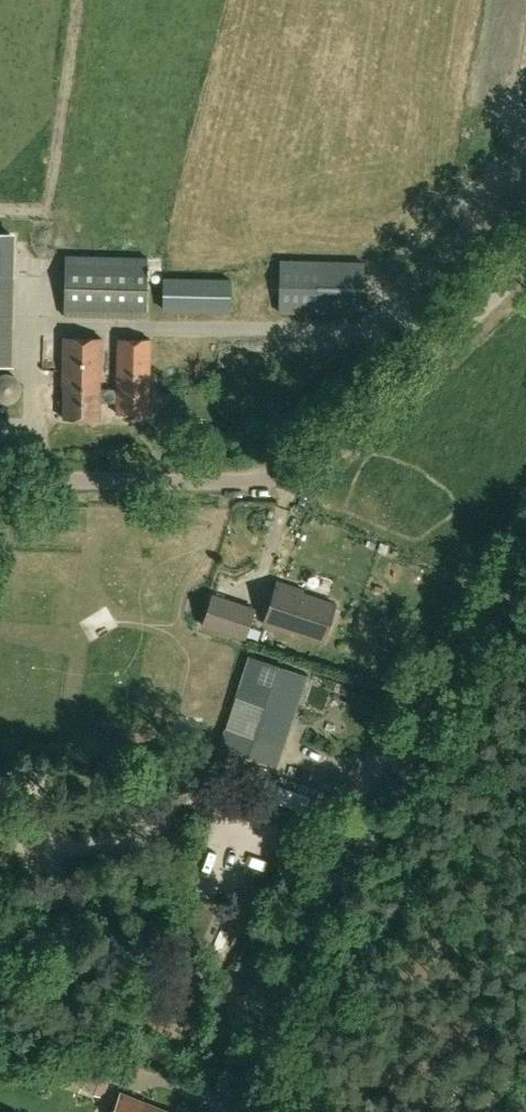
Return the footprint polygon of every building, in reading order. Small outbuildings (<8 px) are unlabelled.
[(64,316),(146,319),(148,258),(66,256),(64,316)] [(364,263),(281,262),(280,313),(363,315),(364,263)] [(18,370),(21,281),(0,280),(0,370),(18,370)] [(175,296),(176,324),(242,321),(241,293),(175,296)] [(64,387),(63,419),(100,420),(100,402),(117,402),(117,414),(149,415),(151,340),(119,339),(117,390),(101,389),(101,380),(102,380),(103,339),(64,338),(63,387),(64,387)] [(304,591),(281,584),(277,582),(263,624),(291,633),(292,630),(324,641),(337,606),(303,594),(304,591)] [(202,625),(244,639),(254,610),(252,609),(251,615),(225,606),(227,601),(212,596),(202,625)] [(307,677),(281,668),(252,658),(222,748),(277,765),(307,677)] [(264,796),(275,775),(220,754),(213,776),(264,796)] [(12,777),(0,774),(0,815),(12,777)] [(50,1061),(46,1070),(104,1093),(113,1073),(123,1076),(130,1056),(87,1040),(75,1072),(50,1061)] [(121,1094),(114,1111),(166,1111),(121,1094)]
